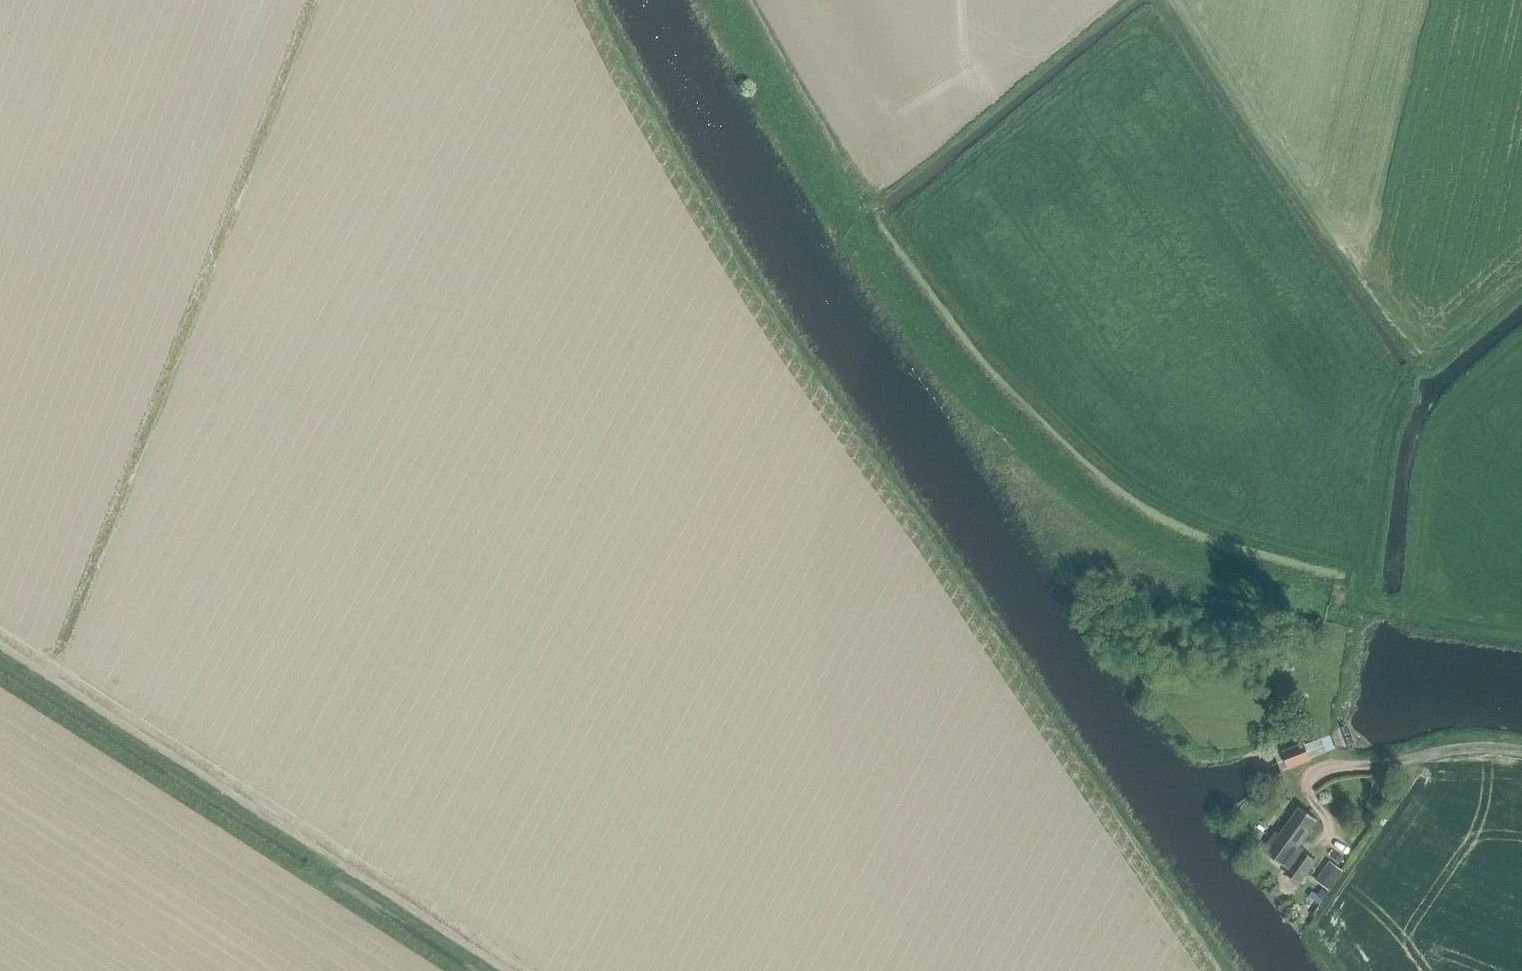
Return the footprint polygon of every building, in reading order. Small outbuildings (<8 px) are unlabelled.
[(1303,745),(1282,753),(1288,768),(1309,759),(1303,745)] [(1298,808),(1280,835),(1276,832),(1262,851),(1288,869),(1284,873),(1299,884),(1315,860),(1303,852),(1303,848),(1298,845),(1316,821),(1298,808)] [(1330,863),(1316,881),(1329,891),(1343,872),(1330,863)]
